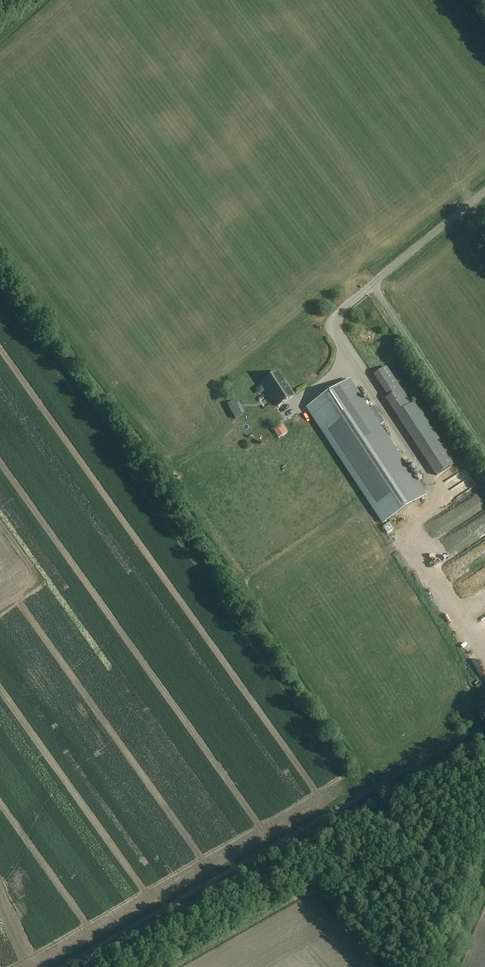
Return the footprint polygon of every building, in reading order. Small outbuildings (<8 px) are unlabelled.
[(391,215),(383,224),(389,229),(393,225),(398,229),(402,225),(391,215)] [(383,227),(374,230),(376,238),(385,235),(383,227)] [(388,397),(386,399),(437,476),(455,464),(414,402),(410,405),(386,367),(374,375),(388,397)] [(262,383),(278,407),(293,397),(277,373),(262,383)] [(307,408),(383,523),(424,496),(349,381),(307,408)] [(273,430),(275,433),(278,438),(288,432),(283,424),(280,426),(273,430)] [(375,529),(368,531),(373,546),(381,543),(375,529)]
